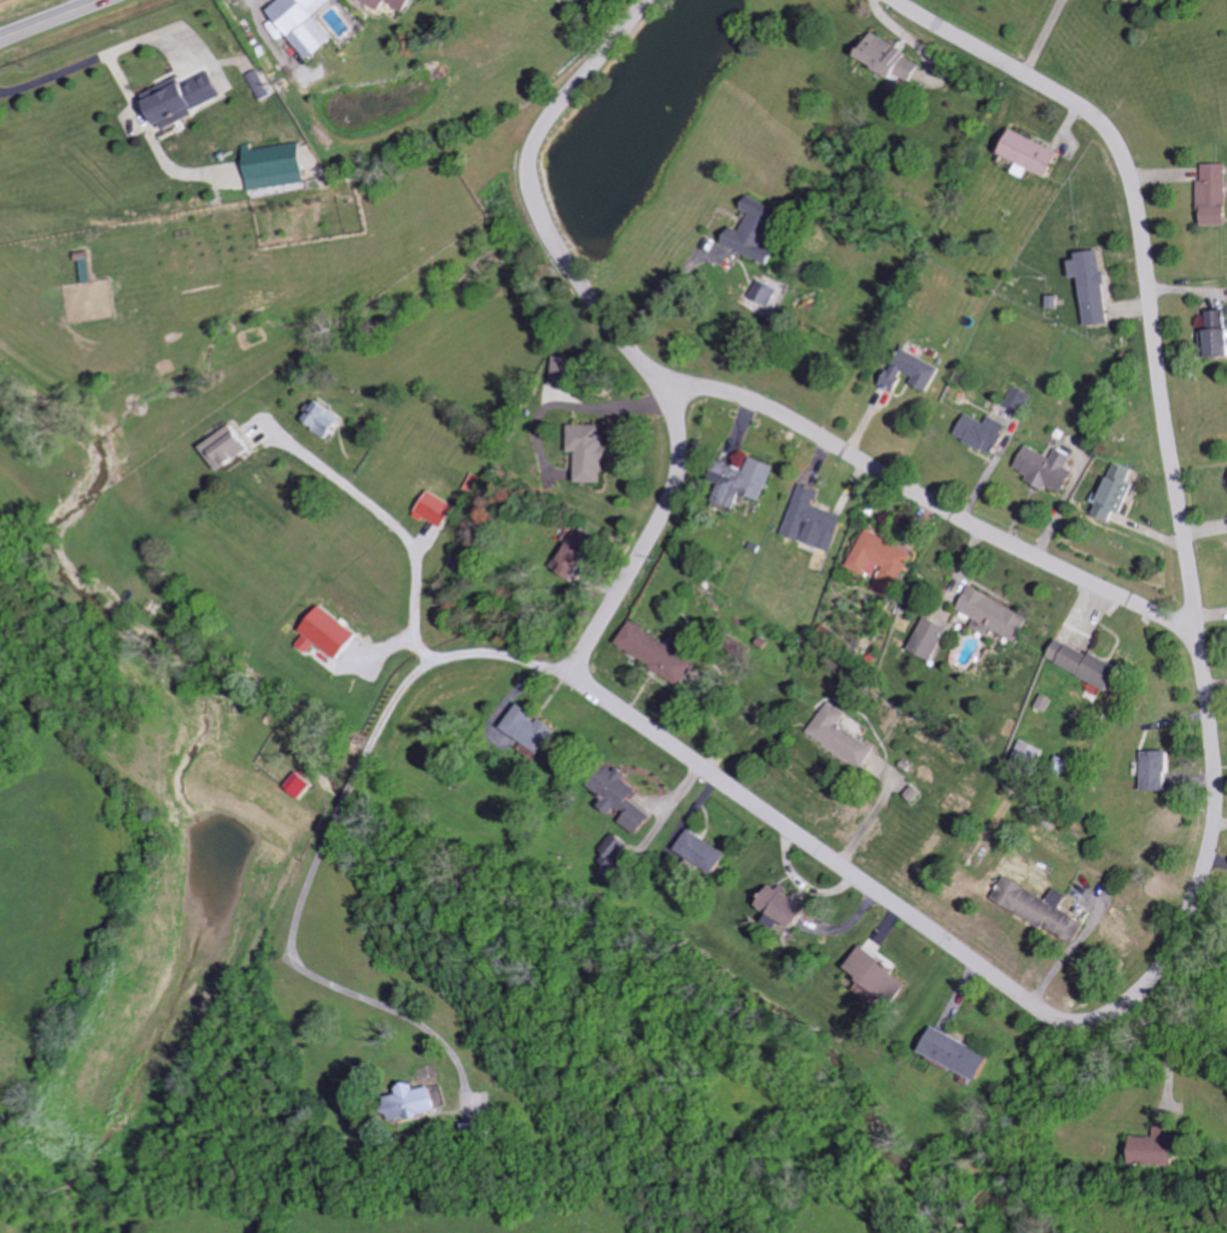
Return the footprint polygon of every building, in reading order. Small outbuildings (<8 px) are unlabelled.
[(337,0),(285,0),(273,10),(315,59),(339,39),(319,15),(337,0)] [(386,11),(392,1),(411,12),(419,0),(369,0),(386,11)] [(912,51),(880,32),(865,57),(902,79),(904,75),(916,82),(925,66),(909,56),(912,51)] [(273,95),(262,69),(252,74),(264,99),(273,95)] [(151,93),(170,131),(201,115),(199,109),(229,95),(217,70),(188,84),(184,77),(151,93)] [(256,190),(311,182),(305,142),(250,150),(256,190)] [(1209,211),(1209,225),(1226,224),(1226,163),(1206,164),(1206,180),(1202,180),(1203,212),(1209,211)] [(773,265),(780,250),(763,242),(778,208),(750,196),(744,209),(752,213),(744,230),(735,226),(727,244),(773,265)] [(1114,323),(1107,252),(1074,255),(1077,278),(1084,277),(1089,325),(1114,323)] [(752,297),(770,306),(779,288),(761,280),(752,297)] [(1214,312),(1217,330),(1206,332),(1208,344),(1218,342),(1221,360),(1226,359),(1226,310),(1214,312)] [(884,386),(899,393),(907,377),(933,389),(944,367),(902,347),(884,386)] [(555,381),(576,384),(579,359),(559,356),(555,381)] [(1034,393),(1017,385),(1007,403),(1023,412),(1034,393)] [(345,413),(319,401),(310,420),(319,425),(316,431),(334,439),(345,413)] [(991,417),(989,422),(969,414),(959,437),(999,454),(1011,425),(991,417)] [(208,447),(226,472),(257,449),(239,424),(208,447)] [(573,452),(581,452),(582,483),(609,483),(608,424),(573,425),(573,452)] [(1055,457),(1030,445),(1018,471),(1068,495),(1079,472),(1070,467),(1075,455),(1059,447),(1055,457)] [(778,465),(754,456),(749,471),(724,462),(716,482),(722,485),(717,499),(739,507),(744,493),(765,501),(778,465)] [(1098,515),(1116,521),(1120,512),(1127,514),(1138,482),(1133,481),(1137,469),(1117,462),(1103,500),(1098,515)] [(836,550),(847,516),(817,507),(822,491),(802,484),(786,535),(836,550)] [(460,506),(432,491),(421,514),(449,528),(460,506)] [(559,571),(582,580),(601,535),(578,526),(559,571)] [(916,553),(868,529),(849,566),(866,575),(869,570),(880,575),(873,589),(893,599),(916,553)] [(1023,641),(1035,613),(973,588),(963,611),(980,618),(976,628),(992,634),(995,629),(1023,641)] [(319,644),(343,661),(362,633),(323,606),(305,633),(308,635),(301,645),(313,653),(319,644)] [(938,660),(953,626),(930,616),(914,649),(938,660)] [(619,643),(681,685),(696,663),(634,621),(619,643)] [(1062,640),(1052,662),(1117,689),(1127,667),(1062,640)] [(812,732),(867,768),(879,749),(842,725),(850,713),(832,701),(812,732)] [(540,717),(542,713),(523,703),(508,731),(550,753),(563,729),(540,717)] [(1148,790),(1174,791),(1175,751),(1149,751),(1148,790)] [(646,832),(656,815),(637,804),(646,789),(630,780),(634,774),(620,766),(616,775),(605,768),(595,786),(613,797),(606,810),(646,832)] [(734,852),(693,831),(682,852),(723,874),(734,852)] [(615,863),(632,848),(619,832),(602,847),(615,863)] [(1065,910),(1071,896),(1057,889),(1052,899),(1007,877),(995,901),(1082,942),(1091,923),(1065,910)] [(767,908),(777,914),(772,921),(784,929),(788,921),(804,930),(817,908),(780,886),(767,908)] [(902,1003),(916,979),(865,948),(850,971),(902,1003)] [(926,1052),(985,1080),(997,1056),(938,1028),(926,1052)] [(442,1110),(436,1086),(418,1091),(416,1085),(396,1090),(404,1120),(442,1110)] [(1159,1135),(1138,1135),(1138,1164),(1178,1165),(1179,1126),(1159,1125),(1159,1135)]
